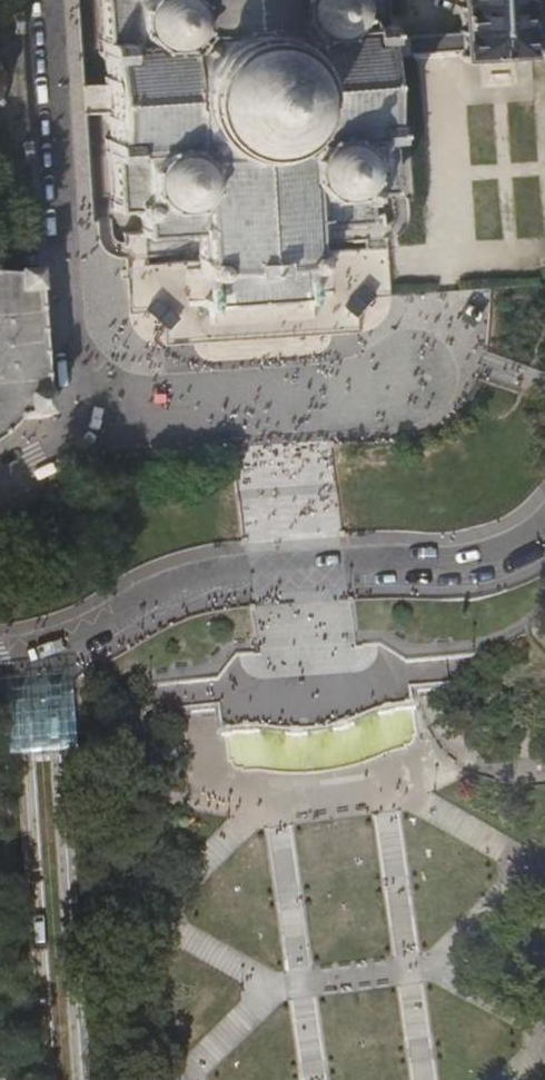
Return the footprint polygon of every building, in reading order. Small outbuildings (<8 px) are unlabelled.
[(138,217),(141,217),(142,229),(141,229),(142,238),(151,237),(151,236),(194,233),(196,247),(196,253),(197,259),(203,259),(204,277),(205,280),(211,279),(211,276),(240,275),(243,274),(256,274),(269,273),(272,273),(301,271),(301,274),(308,274),(307,271),(306,252),(314,251),(313,244),(313,238),(311,224),(363,221),(364,220),(365,220),(365,213),(363,213),(363,202),(365,202),(366,198),(368,198),(368,196),(371,195),(371,194),(382,193),(382,194),(389,194),(389,192),(390,192),(390,182),(388,182),(385,136),(387,136),(386,120),(384,120),(383,101),(385,101),(385,95),(382,95),(380,60),(382,60),(382,54),(379,54),(378,34),(380,34),(379,18),(377,18),(376,0),(98,0),(101,38),(100,38),(101,54),(102,54),(104,77),(103,77),(103,82),(105,82),(107,114),(105,115),(105,119),(107,119),(109,140),(107,140),(108,156),(110,156),(112,202),(111,202),(111,210),(113,210),(113,211),(120,211),(121,209),(131,209),(132,212),(135,212),(135,214),(137,214),(138,217)] [(458,5),(455,5),(456,10),(458,9),(460,28),(457,28),(457,31),(459,50),(462,50),(462,55),(459,55),(459,58),(462,58),(462,60),(464,60),(464,63),(468,63),(468,60),(475,60),(475,62),(479,62),(479,60),(514,58),(515,60),(519,60),(519,57),(525,57),(525,59),(529,59),(529,56),(533,56),(533,53),(544,52),(544,0),(458,0),(458,5)] [(424,32),(380,34),(378,34),(379,54),(382,54),(426,52),(459,50),(457,31),(424,32)] [(37,271),(15,274),(15,276),(0,276),(0,438),(7,433),(13,426),(19,419),(24,418),(24,420),(47,418),(46,397),(40,315),(38,294),(37,271)] [(76,685),(3,690),(6,741),(13,740),(28,739),(44,738),(60,737),(75,736),(79,736),(76,685)]
